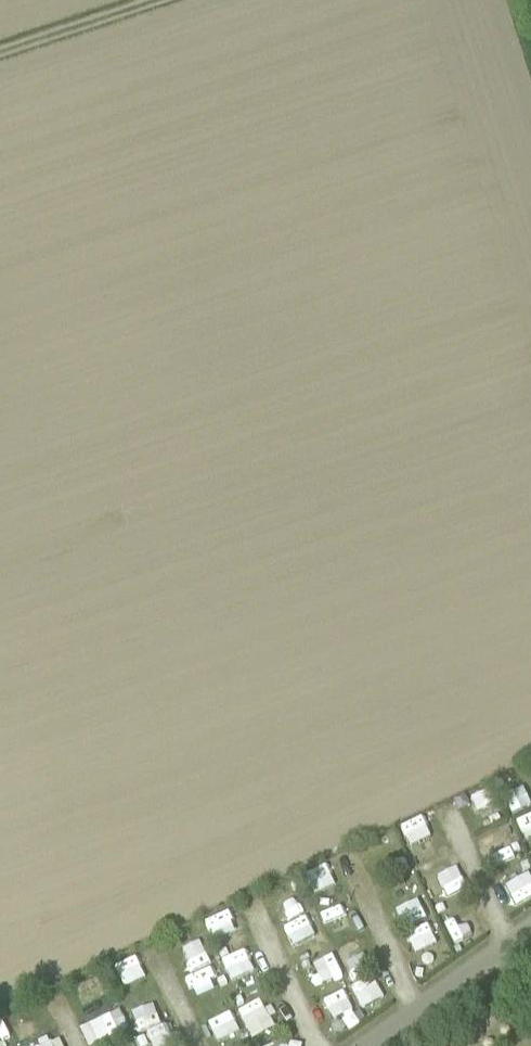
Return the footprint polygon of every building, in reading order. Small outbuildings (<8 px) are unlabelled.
[(517,831),(530,825),(530,812),(500,825),(509,846),(521,841),(517,831)] [(421,820),(398,834),(411,856),(434,842),(421,820)] [(391,838),(372,849),(376,857),(395,846),(391,838)] [(530,897),(530,872),(530,870),(504,880),(514,904),(530,897)] [(305,881),(316,901),(333,892),(323,871),(305,881)] [(319,914),(328,932),(349,922),(340,904),(319,914)] [(299,932),(308,953),(327,945),(318,924),(299,932)] [(336,957),(358,949),(354,938),(332,946),(336,957)] [(438,938),(418,949),(428,967),(448,956),(438,938)] [(182,961),(186,972),(209,963),(205,952),(182,961)] [(224,963),(227,972),(246,965),(243,956),(224,963)] [(118,989),(136,979),(126,961),(108,970),(118,989)] [(199,996),(220,987),(210,966),(190,975),(199,996)] [(311,977),(321,996),(342,986),(332,966),(311,977)] [(73,983),(82,1002),(98,995),(89,975),(73,983)] [(363,1005),(383,993),(372,975),(352,987),(363,1005)] [(319,1019),(348,1002),(341,991),(313,1009),(319,1019)] [(137,1030),(159,1019),(148,998),(127,1008),(137,1030)] [(222,1012),(209,1021),(221,1038),(234,1029),(222,1012)] [(100,1019),(104,1039),(127,1033),(122,1014),(100,1019)]
